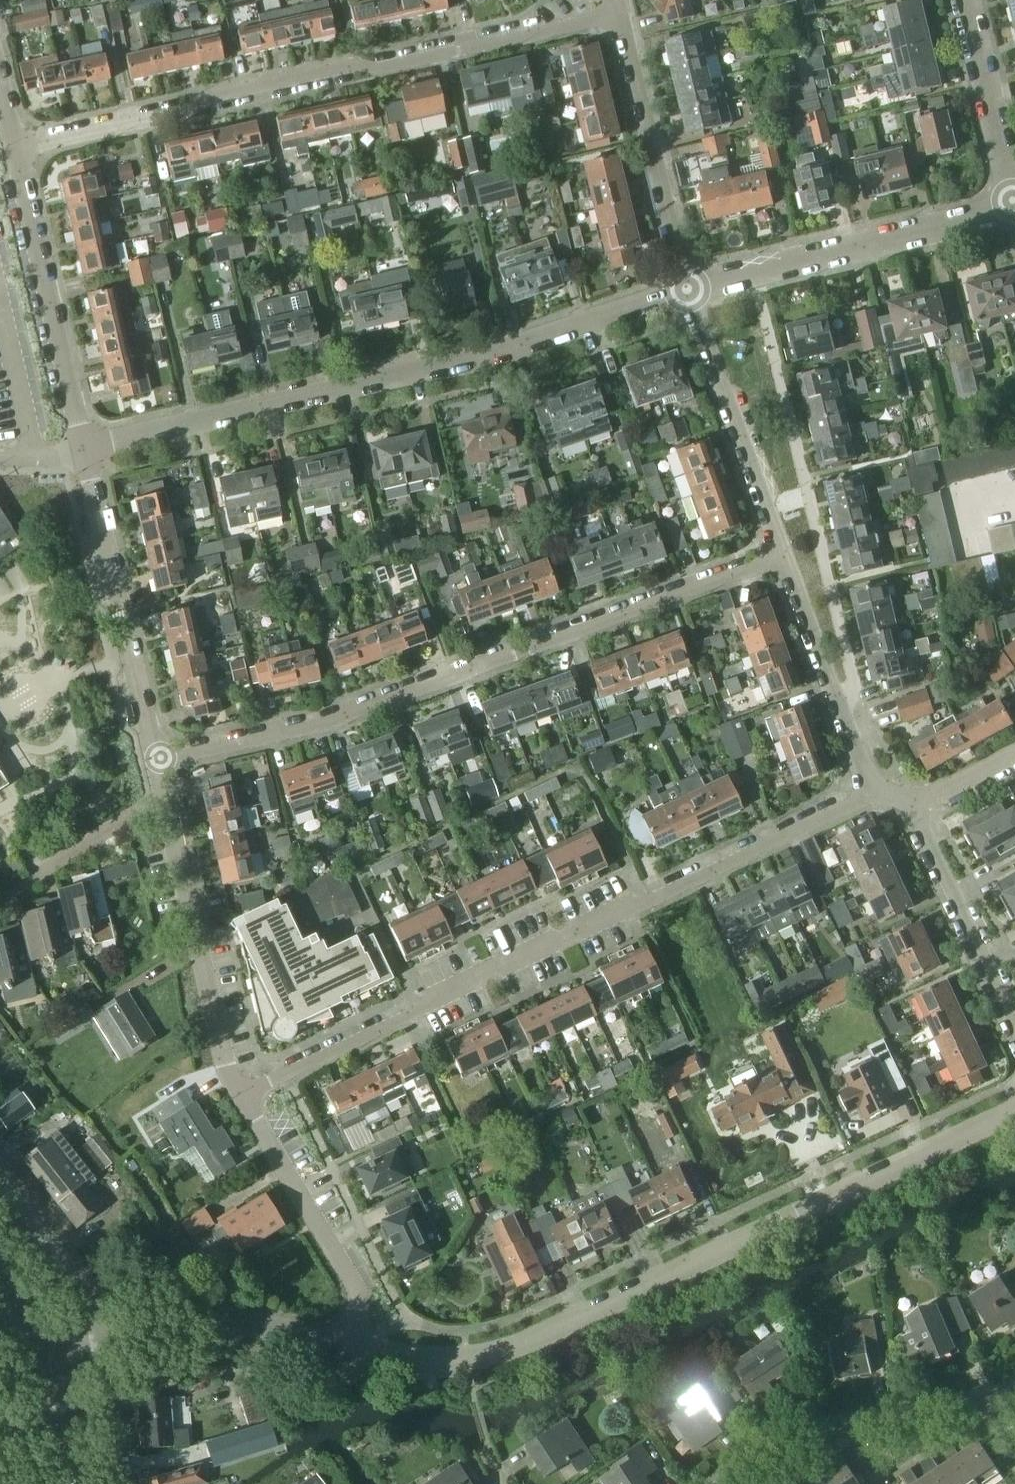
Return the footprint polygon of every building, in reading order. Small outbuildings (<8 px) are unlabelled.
[(46,10),(47,10),(44,0),(27,0),(20,2),(23,15),(46,10)] [(141,11),(138,0),(133,0),(128,1),(131,14),(141,11)] [(141,11),(149,10),(147,0),(138,0),(141,11)] [(257,6),(256,0),(245,0),(247,8),(257,6)] [(312,40),(335,35),(327,0),(326,0),(313,3),(312,0),(302,0),(303,5),(312,40)] [(342,10),(346,28),(353,26),(354,30),(379,25),(373,1),(373,0),(347,0),(349,6),(349,8),(342,10)] [(373,1),(379,25),(401,20),(397,0),(373,0),(373,1)] [(401,20),(424,14),(421,0),(397,0),(401,20)] [(424,14),(447,9),(445,0),(421,0),(424,14)] [(655,3),(663,14),(665,13),(667,23),(694,16),(690,0),(659,0),(655,3)] [(814,0),(801,0),(805,15),(816,12),(814,0)] [(887,32),(925,23),(923,13),(925,10),(923,6),(921,4),(920,0),(887,8),(890,22),(885,23),(887,32)] [(95,28),(106,26),(101,5),(90,7),(95,28)] [(187,7),(191,20),(199,19),(196,5),(187,7)] [(290,45),(312,40),(303,5),(281,10),(281,12),(283,19),(290,45)] [(180,23),(191,20),(187,7),(178,9),(180,23)] [(59,9),(47,12),(50,23),(50,24),(50,25),(62,22),(59,9)] [(70,11),(73,24),(82,22),(79,9),(70,11)] [(26,29),(50,24),(46,10),(23,15),(26,29)] [(112,33),(123,31),(120,10),(109,11),(112,33)] [(290,45),(283,19),(281,12),(259,17),(267,50),(290,45)] [(242,55),(267,50),(259,17),(258,17),(259,20),(238,24),(237,31),(242,55)] [(925,23),(887,32),(875,35),(877,43),(894,39),(897,52),(930,43),(928,36),(930,34),(929,29),(926,27),(925,23)] [(863,38),(875,35),(872,24),(860,27),(863,38)] [(193,31),(201,64),(223,59),(217,36),(221,36),(219,25),(193,31)] [(201,64),(193,31),(193,30),(191,31),(194,41),(173,46),(178,70),(201,64)] [(820,30),(809,32),(812,48),(824,45),(820,30)] [(673,67),(716,57),(716,55),(718,54),(713,32),(700,35),(700,34),(670,42),(671,46),(668,46),(673,67)] [(875,35),(863,38),(865,47),(877,45),(875,35)] [(78,47),(87,84),(110,79),(104,55),(103,55),(100,42),(78,47)] [(897,74),(935,64),(934,59),(936,56),(934,52),(932,50),(930,43),(897,52),(892,53),(894,64),(883,67),(885,77),(897,74)] [(567,75),(601,67),(596,44),(561,53),(567,75)] [(155,75),(178,70),(173,46),(150,51),(155,75)] [(65,89),(87,84),(78,47),(69,49),(72,62),(59,65),(65,89)] [(751,48),(737,51),(739,56),(753,53),(751,48)] [(130,80),(155,75),(150,51),(125,57),(130,80)] [(40,95),(65,89),(59,65),(58,63),(57,56),(19,64),(25,90),(39,87),(40,95)] [(678,89),(722,79),(716,57),(673,67),(678,89)] [(528,75),(524,58),(501,63),(509,98),(510,98),(514,116),(515,116),(515,114),(534,109),(534,111),(535,111),(543,109),(534,73),(528,75)] [(801,84),(815,81),(810,62),(797,65),(801,84)] [(488,103),(509,98),(501,63),(480,68),(488,103)] [(885,77),(887,87),(890,99),(907,95),(907,94),(940,86),(940,82),(941,80),(940,75),(937,73),(935,64),(897,74),(885,77)] [(872,80),(885,77),(882,66),(870,69),(872,80)] [(572,98),(606,89),(601,67),(567,75),(572,98)] [(466,108),(488,103),(480,68),(458,73),(466,108)] [(538,72),(540,82),(549,80),(546,70),(538,72)] [(827,70),(815,73),(819,88),(831,86),(827,70)] [(408,121),(443,113),(436,80),(432,81),(432,79),(422,82),(423,84),(400,89),(408,121)] [(683,112),(728,101),(727,100),(722,79),(678,89),(683,112)] [(543,92),(551,90),(549,80),(540,82),(543,92)] [(798,116),(822,110),(815,81),(801,84),(800,86),(802,94),(803,94),(805,100),(795,103),(798,116)] [(578,120),(612,112),(606,89),(572,98),(578,120)] [(345,102),(350,126),(352,135),(382,128),(378,109),(371,110),(368,97),(345,102)] [(901,104),(904,113),(920,109),(918,100),(901,104)] [(728,101),(683,112),(687,128),(690,127),(691,132),(732,122),(728,101)] [(340,128),(350,126),(345,102),(321,108),(329,139),(342,136),(340,128)] [(837,106),(822,109),(823,112),(826,122),(840,119),(837,106)] [(306,144),(329,139),(321,108),(299,113),(306,144)] [(912,147),(923,159),(929,153),(929,154),(940,152),(940,154),(953,151),(952,149),(954,148),(950,129),(949,125),(951,125),(948,114),(946,115),(945,112),(931,115),(930,111),(920,114),(925,134),(911,146),(912,147)] [(612,112),(578,120),(583,144),(618,135),(612,112)] [(306,144),(299,113),(275,118),(282,150),(295,147),(297,156),(308,153),(306,144)] [(822,113),(809,116),(816,144),(829,141),(822,113)] [(551,126),(560,124),(557,115),(549,117),(551,126)] [(233,127),(233,129),(238,151),(239,156),(240,159),(241,166),(269,160),(263,134),(257,136),(255,122),(233,127)] [(388,126),(392,143),(407,139),(403,122),(388,126)] [(560,124),(551,126),(553,137),(562,135),(560,124)] [(239,156),(233,129),(233,127),(210,132),(217,164),(240,159),(239,156)] [(195,169),(217,164),(210,132),(187,137),(195,169)] [(711,158),(728,154),(726,145),(732,144),(729,133),(702,140),(705,151),(709,151),(711,158)] [(461,139),(468,167),(469,173),(484,170),(476,135),(461,139)] [(780,167),(776,148),(773,136),(759,139),(766,170),(780,167)] [(196,177),(195,169),(187,137),(163,143),(172,182),(196,177)] [(468,167),(461,139),(447,142),(453,170),(468,167)] [(551,146),(537,149),(539,158),(552,155),(551,146)] [(878,146),(854,152),(856,157),(865,198),(876,196),(878,195),(878,197),(889,194),(879,151),(878,146)] [(902,146),(879,151),(889,194),(902,191),(902,190),(912,187),(908,173),(923,159),(912,147),(911,146),(904,153),(902,146)] [(498,150),(501,167),(510,165),(507,148),(498,150)] [(588,187),(622,179),(617,157),(583,165),(588,187)] [(72,180),(61,182),(67,205),(92,200),(93,201),(105,198),(96,162),(69,168),(72,180)] [(800,168),(797,168),(804,193),(797,194),(800,208),(807,207),(808,211),(810,210),(811,213),(823,210),(823,207),(835,204),(825,162),(810,165),(810,163),(800,165),(800,168)] [(130,164),(118,166),(121,181),(133,178),(130,164)] [(731,166),(703,173),(707,188),(703,189),(710,220),(728,215),(732,219),(743,217),(734,182),(731,166)] [(505,201),(517,198),(509,168),(498,171),(505,201)] [(734,182),(743,217),(757,213),(759,208),(773,205),(766,174),(734,182)] [(144,189),(156,186),(154,177),(142,180),(144,189)] [(460,208),(476,204),(470,177),(454,180),(460,208)] [(363,181),(366,195),(373,193),(370,179),(363,181)] [(594,209),(625,201),(623,190),(625,189),(622,179),(588,187),(594,209)] [(354,198),(366,195),(363,181),(351,183),(354,198)] [(561,194),(570,192),(568,181),(558,184),(561,194)] [(156,186),(144,189),(145,197),(157,194),(156,186)] [(317,191),(320,205),(329,204),(326,189),(317,191)] [(288,212),(299,210),(295,190),(283,192),(288,212)] [(570,192),(561,194),(563,204),(572,201),(570,192)] [(354,205),(357,217),(383,210),(386,223),(399,220),(393,196),(354,205)] [(92,200),(67,205),(72,229),(98,223),(110,220),(105,198),(93,201),(92,200)] [(505,201),(509,218),(521,215),(517,198),(505,201)] [(599,231),(633,223),(631,216),(629,217),(625,201),(594,209),(599,231)] [(280,202),(262,205),(264,216),(282,213),(280,202)] [(251,207),(254,220),(262,218),(259,205),(251,207)] [(328,223),(357,217),(354,205),(313,215),(319,239),(331,236),(328,223)] [(244,222),(254,220),(251,207),(241,209),(244,222)] [(176,237),(188,235),(183,212),(171,215),(176,237)] [(264,223),(268,244),(278,241),(276,235),(290,232),(294,247),(308,244),(301,214),(264,223)] [(198,232),(209,230),(206,217),(195,219),(198,232)] [(154,235),(167,232),(167,231),(168,231),(166,221),(152,225),(154,235)] [(98,223),(72,229),(77,252),(115,244),(114,243),(103,245),(98,223)] [(633,223),(599,231),(604,254),(607,254),(610,268),(633,263),(630,249),(638,247),(633,223)] [(571,238),(581,236),(578,226),(569,228),(571,238)] [(565,230),(555,233),(563,256),(571,253),(565,230)] [(227,234),(232,259),(244,256),(238,231),(227,234)] [(167,232),(154,235),(156,243),(169,240),(167,232)] [(216,263),(232,259),(227,234),(210,237),(216,263)] [(581,236),(571,238),(574,248),(583,246),(581,236)] [(545,239),(519,248),(522,255),(536,295),(539,293),(539,294),(561,287),(549,251),(545,239)] [(108,268),(120,266),(115,244),(77,252),(82,275),(109,269),(108,268)] [(519,248),(495,256),(500,268),(499,268),(511,304),(533,296),(533,295),(536,295),(522,255),(519,248)] [(151,270),(154,283),(171,280),(165,253),(149,257),(148,257),(151,270)] [(129,275),(151,270),(148,257),(149,257),(127,262),(129,275)] [(450,312),(458,310),(457,309),(473,306),(466,275),(462,259),(436,265),(440,281),(439,281),(446,312),(449,311),(450,312)] [(133,288),(154,283),(151,270),(129,275),(133,288)] [(993,278),(1002,315),(1004,325),(1014,322),(1014,274),(1014,273),(993,278)] [(991,317),(1002,315),(993,278),(969,284),(977,320),(978,320),(980,330),(987,329),(991,317)] [(382,325),(374,292),(373,292),(371,282),(352,286),(346,292),(338,294),(343,313),(351,311),(355,332),(382,325)] [(113,288),(87,294),(92,318),(131,309),(125,286),(113,289),(113,288)] [(374,292),(382,325),(407,320),(399,286),(374,292)] [(948,338),(937,291),(913,297),(926,348),(941,345),(940,340),(948,338)] [(306,292),(282,297),(293,346),(318,340),(306,292)] [(142,306),(155,303),(153,296),(140,299),(142,306)] [(282,297),(255,304),(257,314),(266,353),(293,346),(282,297)] [(926,348),(913,297),(891,302),(902,350),(910,348),(911,352),(926,348)] [(155,303),(142,306),(144,316),(157,313),(155,303)] [(131,309),(92,318),(98,341),(124,335),(136,332),(131,309)] [(228,310),(204,316),(208,334),(215,364),(240,359),(231,321),(228,310)] [(867,349),(876,347),(882,346),(876,317),(860,321),(867,349)] [(834,350),(827,320),(805,325),(804,321),(786,325),(789,337),(791,336),(797,358),(815,354),(817,363),(833,359),(831,351),(834,350)] [(215,364),(208,334),(194,337),(192,330),(179,332),(188,371),(215,364)] [(103,364),(129,358),(124,335),(98,341),(103,364)] [(153,353),(166,350),(164,342),(151,345),(153,353)] [(967,345),(972,367),(986,364),(981,342),(967,345)] [(959,370),(972,367),(967,345),(954,348),(959,370)] [(168,360),(166,350),(153,353),(155,362),(168,360)] [(648,359),(664,404),(688,396),(673,354),(665,357),(664,353),(648,359)] [(129,358),(103,364),(108,388),(119,386),(122,397),(142,393),(139,381),(134,382),(129,358)] [(663,404),(664,404),(648,359),(631,365),(632,369),(624,372),(638,412),(650,408),(647,400),(660,395),(663,404)] [(804,400),(867,384),(865,378),(854,380),(849,361),(831,365),(832,369),(799,377),(804,400)] [(896,389),(910,386),(904,361),(890,364),(896,389)] [(568,391),(581,430),(585,440),(610,431),(592,383),(591,383),(590,380),(569,388),(570,391),(568,391)] [(810,423),(845,414),(840,392),(854,388),(856,395),(869,392),(867,384),(804,400),(810,423)] [(545,405),(535,408),(548,443),(555,440),(559,449),(585,440),(581,430),(568,391),(565,392),(564,389),(545,396),(546,399),(543,400),(545,405)] [(471,465),(493,460),(491,451),(512,447),(504,408),(487,412),(489,417),(461,424),(471,465)] [(815,444),(878,429),(877,422),(865,424),(864,422),(848,426),(845,414),(810,423),(815,444)] [(670,423),(676,439),(688,435),(682,419),(670,423)] [(663,444),(676,439),(670,423),(657,428),(663,444)] [(878,429),(815,444),(820,467),(856,459),(853,446),(867,443),(867,440),(886,435),(885,430),(879,431),(878,429)] [(397,439),(408,484),(439,476),(436,462),(429,464),(422,433),(397,439)] [(653,433),(634,441),(639,453),(658,445),(653,433)] [(380,490),(408,484),(397,439),(370,445),(380,490)] [(684,475),(716,463),(707,440),(690,446),(688,441),(674,446),(684,475)] [(1014,468),(1014,452),(1013,443),(989,449),(995,473),(1014,468)] [(629,479),(643,474),(634,448),(620,452),(629,479)] [(983,476),(995,473),(989,449),(977,452),(983,476)] [(927,451),(914,455),(917,466),(930,463),(927,451)] [(319,457),(326,485),(339,482),(341,491),(351,489),(343,452),(319,457)] [(971,479),(983,476),(977,452),(965,454),(971,479)] [(960,481),(971,479),(965,454),(953,457),(960,481)] [(330,505),(326,485),(319,457),(294,462),(304,507),(314,505),(315,508),(330,505)] [(947,484),(960,481),(953,457),(942,460),(947,484)] [(681,501),(724,485),(716,463),(684,475),(692,495),(680,500),(681,501)] [(917,466),(915,467),(915,468),(910,469),(916,496),(934,491),(932,483),(938,481),(934,463),(932,464),(931,463),(930,463),(917,466)] [(606,467),(595,471),(601,486),(611,482),(606,467)] [(245,474),(256,522),(280,517),(269,468),(245,474)] [(595,471),(584,475),(590,490),(601,486),(595,471)] [(230,528),(256,522),(245,474),(220,479),(230,528)] [(555,505),(569,500),(560,475),(546,480),(555,505)] [(649,488),(660,484),(657,475),(646,479),(649,488)] [(830,508),(866,500),(860,477),(825,485),(830,508)] [(892,485),(878,488),(880,496),(893,493),(911,488),(908,477),(891,481),(892,485)] [(140,522),(169,515),(177,513),(175,506),(171,503),(167,504),(161,481),(141,486),(143,497),(134,499),(140,522)] [(517,516),(544,510),(538,482),(530,484),(529,483),(512,487),(517,516)] [(194,510),(208,506),(202,483),(189,487),(194,510)] [(660,484),(649,488),(651,495),(655,504),(666,500),(663,491),(660,484)] [(700,518),(731,507),(724,485),(681,501),(688,522),(700,518)] [(617,493),(620,503),(630,499),(627,490),(617,493)] [(919,511),(943,505),(940,492),(916,498),(919,511)] [(609,507),(620,503),(617,493),(606,497),(609,507)] [(895,500),(893,493),(880,496),(882,503),(895,500)] [(836,531),(871,522),(866,500),(830,508),(836,531)] [(575,508),(573,503),(562,507),(567,522),(579,518),(575,508)] [(579,518),(590,514),(586,504),(575,508),(579,518)] [(922,522),(946,517),(943,505),(919,511),(922,522)] [(208,506),(194,510),(196,520),(210,517),(208,506)] [(731,507),(700,518),(708,540),(739,528),(731,507)] [(14,550),(8,542),(16,537),(0,511),(0,559),(14,550)] [(444,542),(457,539),(451,514),(439,517),(444,542)] [(145,545),(175,538),(169,515),(140,522),(145,545)] [(667,531),(679,526),(675,517),(664,521),(667,531)] [(949,529),(946,517),(922,522),(925,534),(949,529)] [(628,524),(643,564),(664,556),(652,524),(642,528),(639,520),(628,524)] [(841,553),(877,544),(871,522),(836,531),(841,553)] [(622,571),(643,564),(628,524),(615,528),(618,537),(610,539),(622,571)] [(1014,550),(1014,540),(1012,525),(1000,527),(1005,552),(1014,550)] [(679,526),(667,531),(675,551),(686,547),(679,526)] [(993,555),(1005,552),(1000,527),(988,530),(993,555)] [(928,547),(951,541),(949,529),(925,534),(928,547)] [(902,530),(889,533),(891,541),(904,537),(902,530)] [(375,536),(380,560),(380,561),(396,558),(390,533),(375,536)] [(380,560),(375,536),(374,535),(360,538),(365,563),(380,560)] [(513,538),(517,549),(523,547),(518,535),(513,538)] [(622,571),(610,539),(601,543),(599,535),(587,540),(601,579),(622,571)] [(227,566),(242,562),(236,537),(222,540),(227,566)] [(904,537),(891,541),(893,548),(906,545),(904,537)] [(150,568),(180,561),(175,538),(145,545),(150,568)] [(509,552),(517,549),(513,538),(505,540),(509,552)] [(579,587),(601,579),(587,540),(574,544),(577,551),(567,555),(579,587)] [(930,557),(954,552),(951,541),(928,547),(930,557)] [(205,555),(218,552),(216,543),(203,546),(205,555)] [(472,543),(466,546),(469,553),(474,565),(480,563),(475,551),(472,543)] [(301,546),(307,571),(319,568),(314,544),(301,546)] [(877,544),(841,553),(847,575),(883,567),(877,544)] [(298,573),(307,571),(301,546),(286,550),(292,576),(298,574),(298,573)] [(337,551),(324,554),(327,569),(341,566),(337,551)] [(415,561),(420,574),(436,568),(439,578),(452,574),(443,551),(415,561)] [(218,552),(205,555),(207,565),(220,562),(218,552)] [(952,563),(956,562),(954,552),(930,557),(932,567),(952,563)] [(466,568),(474,565),(469,553),(462,556),(466,568)] [(975,588),(988,585),(981,557),(966,560),(974,589),(973,590),(975,595),(977,594),(975,588)] [(520,559),(499,567),(502,576),(514,609),(535,601),(524,568),(520,559)] [(960,598),(975,595),(973,590),(974,589),(966,560),(956,562),(952,563),(960,598)] [(180,561),(150,568),(155,591),(185,584),(185,583),(188,583),(185,572),(183,573),(180,561)] [(524,568),(535,601),(557,593),(545,561),(524,568)] [(390,565),(398,586),(416,580),(410,563),(390,565)] [(374,570),(379,583),(388,580),(384,567),(374,570)] [(351,572),(355,584),(363,581),(359,569),(351,572)] [(322,589),(332,585),(327,573),(317,576),(322,589)] [(492,616),(480,584),(476,573),(467,577),(471,587),(458,591),(459,594),(453,596),(451,599),(456,613),(460,614),(465,612),(469,624),(492,616)] [(298,574),(292,576),(272,580),(276,594),(301,588),(298,574)] [(486,578),(479,580),(480,584),(492,616),(514,609),(502,576),(487,581),(486,578)] [(992,591),(1005,588),(1003,579),(990,582),(992,591)] [(876,586),(851,592),(857,616),(892,608),(900,605),(898,595),(889,597),(886,584),(876,586)] [(266,586),(235,592),(239,610),(270,603),(266,586)] [(992,591),(994,599),(1007,596),(1005,588),(992,591)] [(907,604),(919,601),(917,593),(905,596),(907,604)] [(919,601),(907,604),(908,611),(921,608),(922,612),(940,607),(938,597),(919,601)] [(740,634),(773,622),(765,599),(732,611),(740,634)] [(166,638),(195,631),(190,608),(161,615),(166,638)] [(862,639),(897,631),(892,608),(857,616),(862,639)] [(394,619),(405,650),(426,642),(415,611),(394,619)] [(221,625),(234,622),(232,614),(231,614),(222,616),(219,616),(221,625)] [(1008,616),(999,618),(1001,630),(1010,629),(1008,616)] [(383,658),(405,650),(394,619),(372,627),(383,658)] [(234,622),(221,625),(223,635),(236,632),(234,622)] [(748,656),(781,644),(773,622),(740,634),(748,656)] [(362,666),(383,658),(372,627),(350,635),(362,666)] [(171,661),(201,654),(198,643),(211,640),(208,629),(195,631),(166,638),(171,661)] [(654,639),(665,672),(687,664),(675,631),(654,639)] [(867,661),(876,659),(903,652),(897,631),(862,639),(867,661)] [(707,637),(694,641),(697,649),(710,645),(723,640),(720,633),(707,637)] [(338,674),(362,666),(350,635),(327,644),(338,674)] [(917,649),(944,642),(930,645),(928,638),(915,641),(917,649)] [(644,680),(665,672),(654,639),(632,647),(644,680)] [(287,643),(297,685),(319,680),(312,651),(300,653),(298,640),(287,643)] [(723,640),(710,645),(712,652),(725,647),(723,640)] [(944,642),(917,649),(919,655),(946,649),(944,642)] [(1014,642),(1005,649),(1014,663),(1014,643),(1014,642)] [(255,665),(250,667),(254,683),(259,681),(260,684),(271,681),(273,690),(297,685),(287,643),(262,648),(265,661),(255,663),(255,665)] [(756,676),(789,664),(781,644),(748,656),(756,676)] [(623,688),(644,680),(632,647),(611,655),(623,688)] [(992,658),(1005,676),(1014,669),(1002,651),(992,658)] [(903,652),(876,659),(867,661),(873,683),(886,680),(889,691),(917,685),(914,671),(908,673),(903,652)] [(177,683),(206,676),(201,654),(171,661),(177,683)] [(622,688),(623,688),(611,655),(587,664),(599,696),(613,691),(617,701),(626,698),(622,688)] [(995,683),(1005,676),(992,658),(982,665),(995,683)] [(231,671),(245,667),(243,659),(229,662),(231,671)] [(789,664),(756,676),(764,699),(797,687),(789,664)] [(233,680),(247,677),(245,667),(231,671),(233,680)] [(965,675),(965,676),(971,687),(979,683),(973,671),(965,675)] [(557,676),(546,679),(547,682),(558,712),(561,721),(592,711),(582,683),(572,686),(568,674),(558,678),(557,676)] [(206,676),(177,683),(182,707),(192,705),(195,718),(220,712),(217,697),(211,698),(206,676)] [(712,692),(738,683),(736,676),(723,680),(726,687),(712,692)] [(536,720),(558,712),(547,682),(536,686),(535,684),(525,687),(536,720)] [(738,683),(712,692),(715,701),(728,696),(728,695),(741,690),(738,683)] [(515,727),(536,720),(525,687),(524,688),(525,690),(513,694),(513,692),(503,695),(515,727)] [(672,692),(680,715),(688,712),(679,689),(672,692)] [(929,702),(932,713),(934,712),(926,690),(917,693),(921,704),(929,702)] [(673,717),(680,715),(672,692),(665,694),(673,717)] [(900,711),(921,704),(917,693),(897,700),(900,711)] [(514,728),(515,727),(503,695),(501,696),(502,698),(492,702),(491,700),(481,703),(482,705),(481,705),(492,736),(505,731),(509,741),(518,738),(514,728)] [(978,713),(990,737),(1013,724),(1000,700),(988,707),(983,698),(975,703),(978,713)] [(904,722),(932,713),(929,702),(921,704),(900,711),(904,722)] [(969,749),(990,737),(978,713),(975,703),(974,704),(975,706),(965,712),(968,718),(958,724),(954,715),(953,716),(957,725),(969,749)] [(630,707),(637,729),(644,727),(636,704),(630,707)] [(778,739),(810,727),(807,719),(810,717),(807,708),(803,708),(803,706),(770,718),(778,739)] [(626,733),(637,729),(630,707),(622,710),(626,722),(623,723),(626,733)] [(474,758),(457,711),(435,719),(452,765),(474,758)] [(948,760),(969,749),(957,725),(953,716),(935,726),(934,725),(935,736),(948,760)] [(721,737),(733,734),(745,729),(741,717),(717,726),(721,737)] [(610,741),(621,737),(614,718),(603,721),(610,741)] [(435,761),(434,759),(447,754),(451,766),(452,765),(435,719),(412,727),(425,765),(435,761)] [(935,736),(934,725),(933,722),(921,729),(924,733),(910,741),(909,744),(917,759),(921,757),(928,771),(948,760),(935,736)] [(778,764),(818,749),(817,748),(820,746),(817,738),(813,737),(810,727),(778,739),(786,761),(778,763),(778,764)] [(753,752),(752,749),(745,729),(733,734),(741,756),(753,752)] [(601,734),(591,737),(594,747),(603,743),(604,743),(601,734)] [(730,760),(741,756),(733,734),(721,737),(730,760)] [(369,743),(382,778),(395,773),(395,775),(404,772),(391,735),(369,743)] [(368,783),(382,778),(369,743),(346,751),(360,789),(369,785),(368,783)] [(546,749),(552,766),(567,761),(561,743),(546,749)] [(608,748),(588,756),(595,774),(615,766),(608,748)] [(544,769),(552,766),(546,749),(538,752),(544,769)] [(818,749),(778,764),(781,772),(789,769),(794,783),(826,772),(825,768),(827,766),(825,759),(821,759),(818,749)] [(498,781),(509,777),(501,754),(490,758),(498,781)] [(691,758),(696,769),(703,766),(697,755),(691,758)] [(313,795),(314,798),(323,795),(325,800),(329,802),(341,798),(342,794),(339,785),(334,787),(324,758),(303,766),(313,795)] [(689,773),(696,769),(691,758),(684,761),(689,773)] [(313,799),(314,798),(313,795),(303,766),(280,774),(294,816),(316,808),(313,799)] [(8,784),(0,772),(0,790),(8,784)] [(700,777),(719,818),(740,808),(737,801),(748,796),(737,772),(714,783),(709,773),(700,777)] [(212,790),(202,793),(207,815),(236,809),(237,809),(229,774),(209,779),(212,790)] [(655,789),(662,786),(656,774),(649,777),(655,789)] [(262,803),(275,800),(270,777),(256,780),(262,803)] [(538,785),(543,795),(560,787),(555,777),(538,785)] [(648,793),(655,789),(649,777),(642,781),(647,792),(648,793)] [(698,828),(719,818),(700,777),(704,787),(684,797),(698,828)] [(492,780),(467,790),(473,805),(498,796),(492,780)] [(528,802),(543,795),(538,785),(524,792),(528,802)] [(425,793),(435,821),(449,816),(439,788),(425,793)] [(663,807),(658,796),(655,789),(648,793),(647,792),(647,794),(654,811),(643,816),(634,808),(633,809),(635,810),(632,815),(631,821),(631,827),(633,832),(637,837),(642,840),(647,842),(654,841),(656,847),(678,837),(663,807)] [(420,826),(435,821),(425,793),(410,799),(420,826)] [(678,837),(698,828),(684,797),(663,807),(678,837)] [(275,800),(262,803),(264,813),(277,810),(275,800)] [(494,806),(499,816),(509,811),(505,802),(494,806)] [(1014,823),(1014,807),(1006,812),(1000,802),(964,823),(970,833),(966,835),(972,847),(1014,823)] [(487,821),(499,816),(494,806),(483,812),(487,821)] [(213,838),(242,832),(250,830),(244,807),(237,809),(236,809),(207,815),(213,838)] [(465,832),(477,826),(473,817),(460,823),(465,832)] [(361,823),(371,851),(383,847),(374,818),(361,823)] [(851,860),(886,844),(875,821),(838,838),(842,847),(845,847),(851,860)] [(972,847),(979,859),(983,856),(989,867),(1014,852),(1014,823),(972,847)] [(565,840),(585,883),(589,881),(586,876),(606,867),(589,829),(565,840)] [(242,832),(213,838),(218,861),(247,854),(242,832)] [(328,835),(333,848),(341,845),(336,832),(328,835)] [(430,837),(435,846),(447,841),(442,832),(430,837)] [(322,852),(333,848),(328,835),(317,839),(322,852)] [(272,849),(286,846),(284,836),(270,839),(272,849)] [(425,851),(435,846),(430,837),(420,842),(425,851)] [(582,885),(585,883),(565,840),(542,852),(555,880),(559,889),(580,879),(582,885)] [(340,863),(361,855),(358,844),(336,853),(340,863)] [(858,882),(895,865),(886,844),(851,860),(857,871),(854,873),(858,882)] [(286,846),(272,849),(274,858),(288,855),(286,846)] [(385,859),(389,868),(406,861),(401,851),(385,859)] [(534,890),(555,880),(542,852),(520,862),(534,890)] [(816,877),(830,870),(821,852),(807,859),(816,877)] [(247,854),(218,861),(223,884),(253,878),(247,854)] [(18,859),(10,865),(11,866),(14,871),(13,871),(14,873),(15,872),(19,879),(27,874),(18,859)] [(374,876),(389,868),(385,859),(369,866),(374,876)] [(105,881),(138,873),(135,862),(102,870),(105,881)] [(512,900),(534,890),(520,862),(499,872),(512,900)] [(871,901),(905,885),(895,865),(858,882),(862,889),(864,888),(871,901)] [(776,876),(793,913),(802,909),(800,905),(813,899),(798,866),(776,876)] [(341,869),(322,878),(289,894),(305,927),(348,913),(350,917),(361,912),(341,869)] [(830,870),(816,877),(821,887),(835,881),(830,870)] [(59,890),(70,936),(84,933),(94,944),(115,940),(100,880),(97,871),(94,871),(95,872),(86,875),(85,873),(72,877),(74,886),(59,890)] [(491,910),(512,900),(499,872),(478,882),(491,910)] [(1014,903),(1014,874),(998,884),(1004,893),(1000,896),(1007,908),(1014,903)] [(793,913),(776,876),(756,886),(772,919),(778,932),(798,923),(793,913)] [(470,920),(491,910),(478,882),(456,892),(470,920)] [(905,885),(871,901),(876,913),(874,914),(878,923),(915,906),(905,885)] [(756,886),(736,896),(753,932),(757,942),(778,932),(772,919),(756,886)] [(77,964),(70,936),(59,890),(56,890),(57,897),(35,901),(37,910),(18,915),(21,926),(19,927),(18,923),(27,958),(29,958),(30,961),(47,957),(57,969),(77,964)] [(448,930),(470,920),(456,892),(435,902),(448,930)] [(736,952),(757,942),(753,932),(736,896),(714,906),(736,952)] [(835,918),(849,912),(843,899),(829,905),(835,918)] [(278,908),(274,901),(232,921),(232,922),(238,919),(242,926),(235,929),(242,943),(241,944),(241,943),(240,943),(244,961),(245,960),(255,955),(262,969),(249,976),(249,975),(248,975),(262,1035),(263,1035),(263,1034),(272,1031),(272,1030),(273,1024),(277,1020),(282,1018),(287,1019),(283,1028),(284,1029),(288,1019),(292,1021),(294,1024),(294,1026),(331,1018),(330,1016),(327,1009),(341,1003),(338,997),(353,990),(356,996),(370,989),(368,983),(374,979),(377,986),(392,978),(372,934),(364,938),(362,933),(325,950),(317,933),(301,941),(284,905),(278,908)] [(452,939),(448,930),(435,902),(411,913),(431,956),(435,954),(432,949),(452,939)] [(1007,908),(1013,920),(1014,919),(1014,903),(1007,908)] [(849,912),(835,918),(840,928),(854,922),(849,912)] [(428,958),(431,956),(411,913),(388,924),(405,962),(425,952),(428,958)] [(5,985),(11,992),(13,1001),(36,996),(35,992),(27,958),(18,923),(15,923),(15,924),(5,927),(5,926),(0,927),(0,986),(5,985)] [(889,937),(880,942),(891,964),(897,961),(931,945),(926,936),(928,934),(924,925),(921,924),(920,923),(889,937)] [(802,930),(807,942),(820,968),(828,965),(810,927),(802,930)] [(931,945),(897,961),(900,968),(903,967),(910,981),(941,966),(940,964),(941,962),(937,954),(934,953),(931,945)] [(619,952),(639,994),(662,983),(645,946),(625,955),(622,950),(619,952)] [(615,1005),(639,994),(619,952),(615,953),(618,959),(598,968),(602,977),(615,1005)] [(876,971),(883,968),(879,960),(867,966),(870,973),(876,971)] [(860,978),(866,990),(873,987),(874,980),(875,977),(885,973),(883,968),(876,971),(870,973),(860,978)] [(826,982),(820,971),(801,980),(806,992),(826,982)] [(594,1016),(615,1005),(602,977),(581,987),(594,1016)] [(847,978),(830,987),(838,1003),(855,995),(847,978)] [(806,992),(801,980),(780,990),(785,1001),(806,992)] [(924,1020),(958,1004),(953,994),(955,993),(950,983),(948,984),(947,981),(917,996),(923,1010),(920,1011),(924,1020)] [(573,1026),(594,1016),(581,987),(559,998),(573,1026)] [(754,1002),(759,1013),(785,1001),(780,990),(754,1002)] [(130,1055),(156,1039),(127,992),(101,1008),(130,1055)] [(551,1036),(573,1026),(559,998),(538,1008),(551,1036)] [(937,1039),(969,1024),(963,1011),(961,1011),(958,1004),(924,1020),(927,1026),(930,1025),(937,1039)] [(530,1046),(551,1036),(538,1008),(516,1018),(530,1046)] [(508,1056),(530,1046),(516,1018),(495,1028),(508,1056)] [(508,1056),(495,1028),(491,1019),(471,1028),(468,1023),(465,1025),(485,1067),(508,1056)] [(898,1032),(910,1027),(906,1019),(894,1025),(898,1032)] [(730,1107),(714,1115),(722,1131),(738,1123),(743,1135),(762,1125),(761,1122),(776,1115),(772,1108),(788,1100),(790,1104),(815,1092),(783,1024),(763,1034),(781,1072),(762,1081),(760,1078),(735,1090),(736,1093),(726,1098),(730,1107)] [(943,1061),(977,1045),(972,1036),(974,1035),(969,1024),(937,1039),(943,1051),(939,1053),(943,1061)] [(461,1078),(485,1067),(465,1025),(461,1026),(464,1032),(444,1041),(461,1078)] [(910,1027),(898,1032),(900,1038),(912,1032),(910,1027)] [(662,1043),(667,1053),(688,1042),(684,1033),(662,1043)] [(866,1120),(898,1105),(890,1087),(902,1081),(884,1041),(883,1041),(888,1052),(875,1058),(876,1061),(845,1075),(850,1087),(839,1092),(849,1114),(860,1109),(866,1120)] [(651,1060),(667,1053),(662,1043),(647,1051),(651,1060)] [(950,1066),(962,1091),(984,1081),(977,1067),(987,1063),(982,1052),(980,1053),(977,1045),(943,1061),(946,1068),(950,1066)] [(390,1060),(406,1096),(409,1095),(403,1084),(412,1079),(417,1089),(428,1083),(412,1050),(390,1060)] [(617,1065),(622,1074),(633,1069),(629,1059),(617,1065)] [(385,1106),(406,1096),(390,1060),(368,1070),(379,1094),(385,1106)] [(912,1076),(928,1068),(925,1061),(914,1066),(917,1073),(911,1075),(912,1076)] [(611,1079),(622,1074),(617,1065),(607,1070),(611,1079)] [(928,1068),(912,1076),(921,1096),(932,1091),(925,1077),(931,1074),(928,1068)] [(363,1117),(385,1106),(379,1094),(368,1070),(347,1080),(358,1105),(363,1117)] [(588,1090),(601,1084),(596,1075),(584,1081),(588,1090)] [(349,1136),(344,1126),(363,1117),(358,1105),(347,1080),(325,1091),(340,1122),(334,1125),(341,1140),(349,1136)] [(553,1095),(558,1105),(568,1100),(564,1090),(553,1095)] [(6,1129),(34,1110),(22,1093),(0,1109),(0,1121),(6,1129)] [(546,1110),(558,1105),(553,1095),(542,1101),(546,1110)] [(160,1122),(158,1123),(178,1156),(193,1146),(213,1179),(235,1165),(227,1153),(234,1148),(220,1125),(213,1130),(195,1100),(170,1116),(162,1102),(151,1109),(160,1122)] [(509,1117),(513,1126),(529,1118),(524,1109),(509,1117)] [(425,1117),(428,1124),(443,1116),(440,1110),(425,1117)] [(569,1125),(578,1121),(573,1111),(564,1116),(569,1125)] [(669,1139),(681,1134),(670,1111),(658,1117),(669,1139)] [(415,1116),(407,1119),(410,1124),(413,1131),(428,1124),(425,1117),(417,1121),(415,1116)] [(497,1134),(513,1126),(509,1117),(492,1124),(497,1134)] [(334,1125),(323,1130),(335,1155),(346,1149),(348,1153),(355,1150),(349,1136),(341,1140),(334,1125)] [(23,1159),(56,1202),(91,1175),(57,1131),(23,1159)] [(106,1168),(117,1159),(97,1134),(86,1143),(106,1168)] [(397,1137),(378,1146),(383,1157),(367,1164),(367,1165),(358,1169),(359,1173),(369,1194),(383,1188),(385,1192),(399,1185),(397,1181),(415,1173),(397,1137)] [(128,1174),(138,1167),(132,1159),(122,1166),(128,1174)] [(657,1179),(673,1213),(696,1203),(680,1168),(657,1179)] [(91,1175),(56,1202),(75,1226),(100,1206),(85,1187),(95,1180),(91,1175)] [(673,1213),(657,1179),(634,1190),(627,1176),(611,1183),(623,1208),(636,1202),(648,1226),(673,1213)] [(609,1215),(623,1208),(611,1183),(574,1201),(597,1250),(620,1238),(609,1215)] [(405,1271),(420,1263),(418,1259),(428,1255),(417,1229),(431,1222),(416,1190),(383,1206),(389,1218),(382,1221),(389,1237),(387,1238),(391,1248),(394,1247),(405,1271)] [(282,1223),(264,1196),(237,1213),(234,1208),(217,1219),(233,1244),(232,1245),(237,1254),(240,1252),(239,1250),(282,1223)] [(571,1262),(597,1250),(574,1201),(572,1202),(579,1216),(558,1226),(552,1212),(547,1214),(543,1205),(532,1209),(536,1219),(535,1219),(547,1244),(560,1238),(571,1262)] [(190,1239),(213,1224),(203,1208),(180,1222),(190,1239)] [(534,1250),(547,1244),(535,1219),(520,1227),(515,1216),(493,1227),(504,1251),(503,1252),(504,1254),(496,1258),(507,1281),(515,1278),(519,1287),(545,1274),(534,1250)] [(180,1257),(191,1250),(178,1230),(167,1237),(180,1257)] [(1006,1287),(1000,1277),(973,1295),(979,1305),(976,1307),(992,1332),(1007,1322),(1011,1328),(1014,1325),(1014,1281),(1006,1287)] [(950,1338),(971,1329),(957,1297),(939,1300),(942,1305),(938,1307),(938,1305),(909,1317),(915,1331),(897,1339),(907,1363),(925,1360),(927,1364),(950,1359),(950,1356),(960,1351),(956,1342),(952,1344),(950,1338)] [(872,1373),(868,1355),(880,1353),(874,1319),(851,1323),(854,1337),(846,1339),(846,1343),(830,1346),(835,1375),(852,1372),(853,1376),(872,1373)] [(759,1406),(770,1398),(762,1386),(796,1363),(778,1335),(732,1365),(759,1406)] [(735,1412),(712,1378),(678,1400),(682,1407),(683,1409),(672,1416),(687,1439),(694,1435),(701,1446),(723,1432),(715,1420),(720,1417),(723,1420),(735,1412)] [(248,1425),(269,1418),(260,1389),(238,1396),(248,1425)] [(172,1430),(169,1397),(136,1400),(140,1449),(188,1445),(187,1429),(172,1430)] [(578,1472),(596,1460),(568,1419),(526,1447),(546,1477),(571,1461),(578,1472)] [(214,1466),(280,1444),(273,1420),(206,1441),(214,1466)] [(1001,1473),(971,1428),(963,1432),(972,1446),(959,1455),(979,1483),(984,1483),(1001,1473)] [(959,1455),(950,1441),(944,1446),(953,1459),(939,1468),(949,1483),(979,1483),(959,1455)] [(645,1477),(656,1470),(640,1446),(628,1454),(632,1461),(602,1481),(604,1483),(649,1483),(645,1477)] [(839,1451),(831,1456),(840,1469),(827,1478),(831,1483),(860,1483),(839,1451)] [(939,1468),(930,1455),(923,1459),(932,1473),(919,1482),(920,1483),(949,1483),(939,1468)] [(206,1482),(201,1463),(156,1477),(153,1469),(142,1472),(144,1480),(145,1483),(200,1483),(206,1482)] [(459,1463),(444,1473),(448,1479),(440,1483),(473,1483),(459,1463)] [(827,1478),(818,1464),(812,1469),(820,1482),(817,1483),(831,1483),(827,1478)] [(919,1482),(910,1468),(903,1472),(911,1483),(920,1483),(919,1482)] [(316,1474),(302,1483),(323,1483),(316,1474)]
